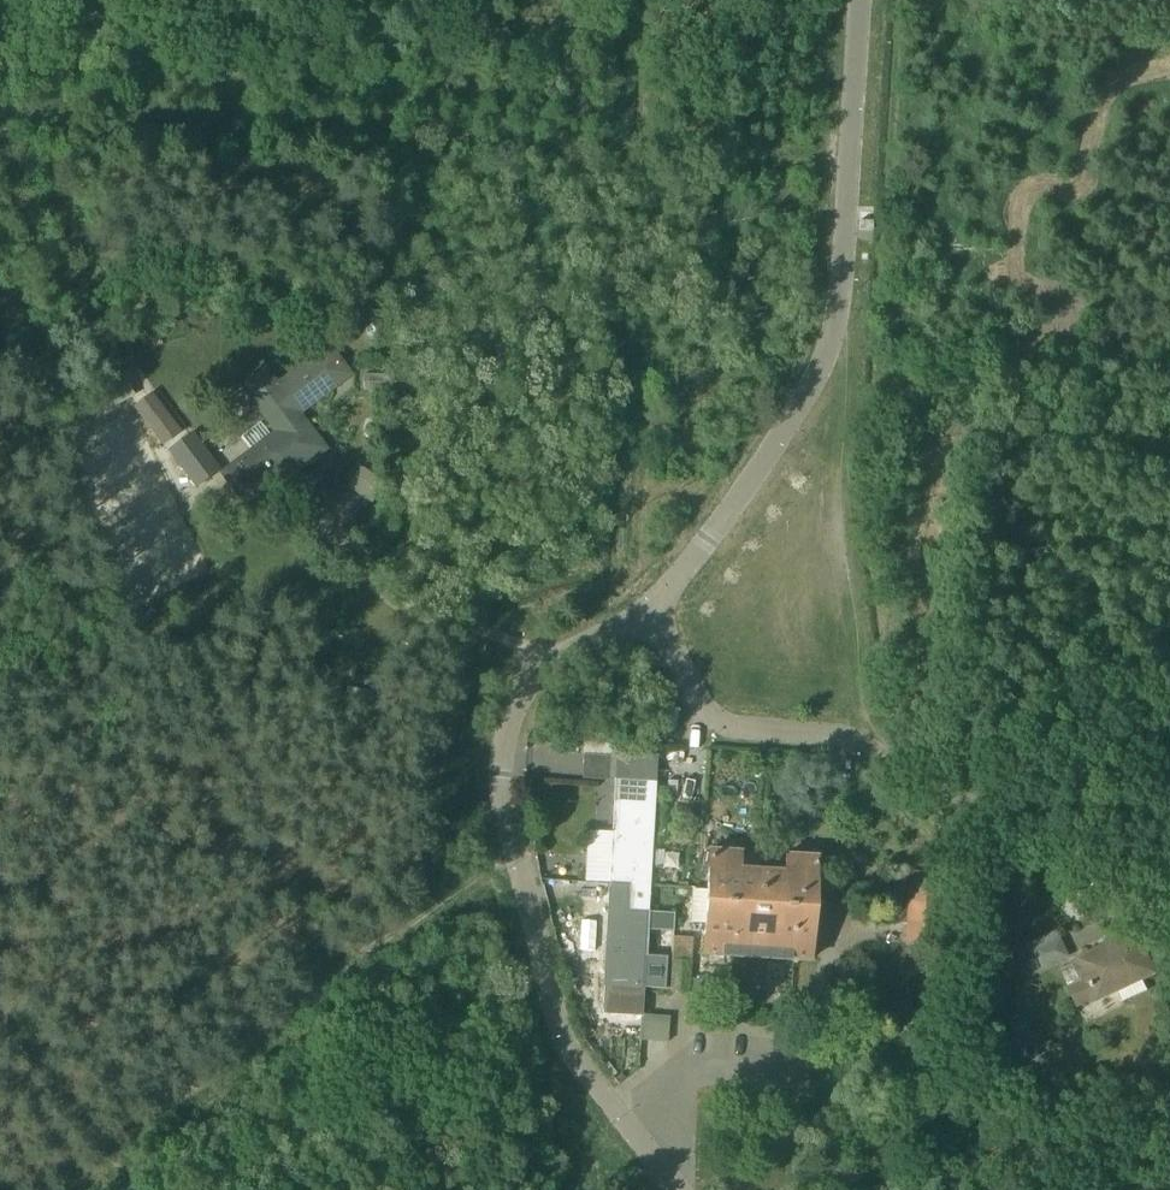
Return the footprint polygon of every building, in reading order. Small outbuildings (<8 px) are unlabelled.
[(859,220),(858,230),(872,231),(872,221),(859,220)] [(323,448),(308,429),(296,412),(347,374),(328,348),(280,385),(262,361),(236,380),(236,381),(240,379),(271,421),(277,428),(268,435),(262,428),(256,427),(245,434),(245,440),(250,448),(253,451),(224,473),(238,492),(267,471),(276,484),(323,448)] [(132,408),(161,446),(183,430),(153,392),(132,408)] [(205,451),(191,434),(166,453),(199,496),(212,486),(205,477),(240,450),(228,433),(205,451)] [(344,486),(369,500),(380,479),(355,465),(344,486)] [(649,885),(655,781),(657,757),(617,754),(610,882),(649,885)] [(707,888),(729,889),(728,908),(749,909),(748,915),(754,915),(757,916),(760,872),(740,871),(741,852),(709,850),(707,888)] [(767,916),(767,911),(788,912),(789,893),(814,895),(816,857),(784,855),(783,874),(760,872),(757,916),(761,916),(767,916)] [(938,903),(939,883),(909,881),(908,901),(938,903)] [(610,882),(604,985),(643,987),(664,988),(666,959),(645,958),(649,885),(610,882)] [(705,924),(703,954),(733,956),(734,936),(747,936),(748,920),(754,921),(754,915),(748,915),(749,909),(728,908),(729,889),(707,888),(707,890),(693,889),(691,923),(705,924)] [(761,916),(761,921),(767,921),(766,938),(793,939),(792,959),(809,960),(814,895),(789,893),(788,912),(767,911),(767,916),(761,916)] [(938,903),(908,901),(906,921),(905,944),(948,947),(951,903),(938,903)] [(757,916),(754,915),(754,921),(748,920),(747,936),(734,936),(733,956),(792,959),(793,939),(766,938),(767,921),(761,921),(761,916),(757,916)] [(1033,943),(1044,967),(1068,956),(1057,932),(1033,943)] [(671,962),(670,992),(690,993),(693,937),(672,935),(671,962)] [(1090,1000),(1152,971),(1135,935),(1073,964),(1060,971),(1076,1006),(1090,1000)] [(604,987),(603,1012),(642,1014),(643,987),(604,985),(604,987)]
